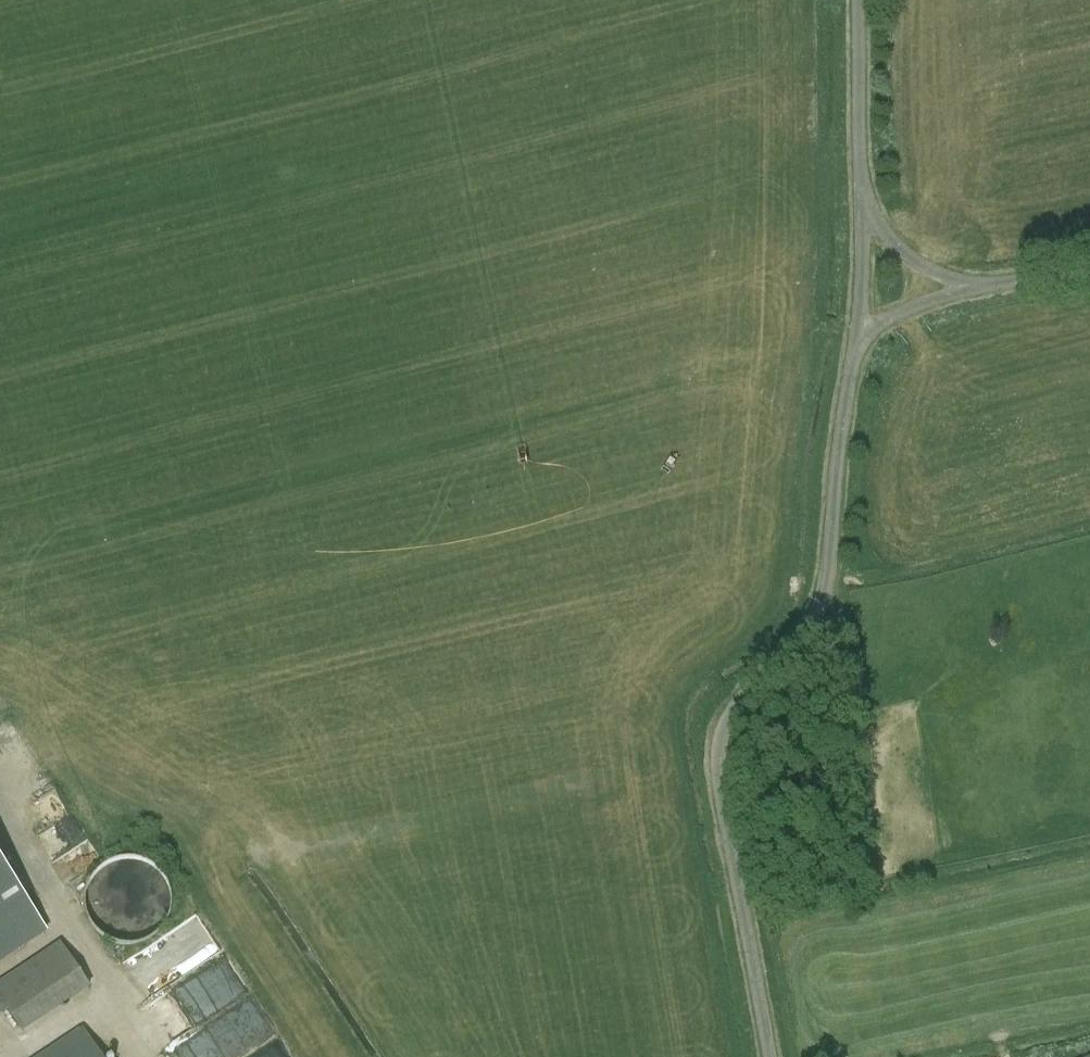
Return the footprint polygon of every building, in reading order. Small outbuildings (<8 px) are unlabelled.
[(82,871),(101,947),(176,929),(157,853),(82,871)] [(48,933),(0,861),(0,965),(48,933)] [(82,1028),(39,1056),(102,1056),(82,1028)]
